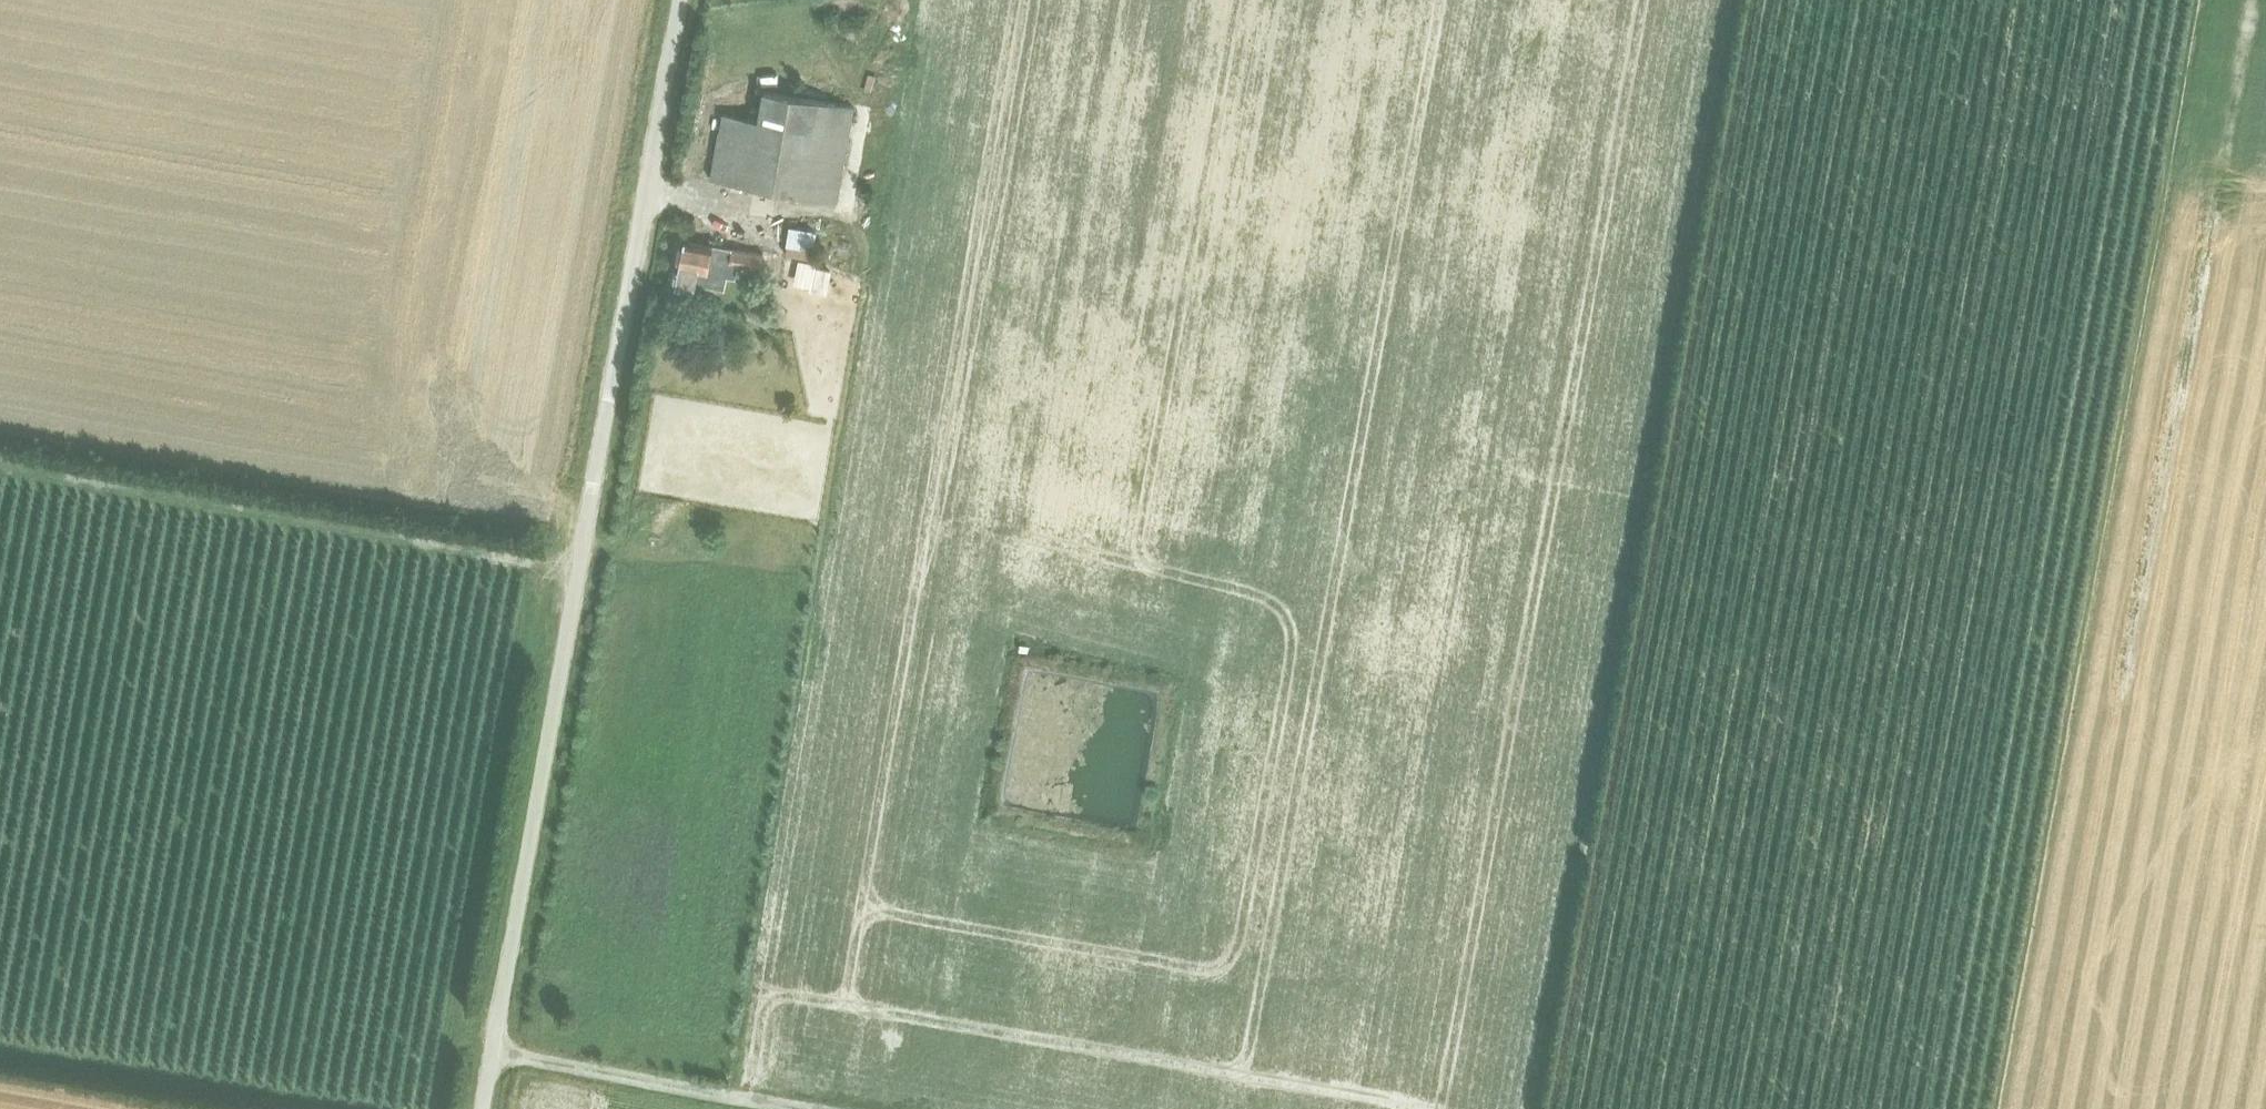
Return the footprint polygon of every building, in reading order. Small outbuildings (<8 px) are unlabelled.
[(837,200),(854,105),(763,89),(758,119),(722,112),(711,178),(837,200)] [(856,240),(786,228),(781,252),(851,265),(856,240)] [(698,270),(708,272),(709,264),(736,269),(736,264),(760,268),(763,253),(713,244),(685,239),(676,285),(695,289),(698,270)] [(1044,278),(1043,299),(1054,300),(1055,279),(1044,278)]
